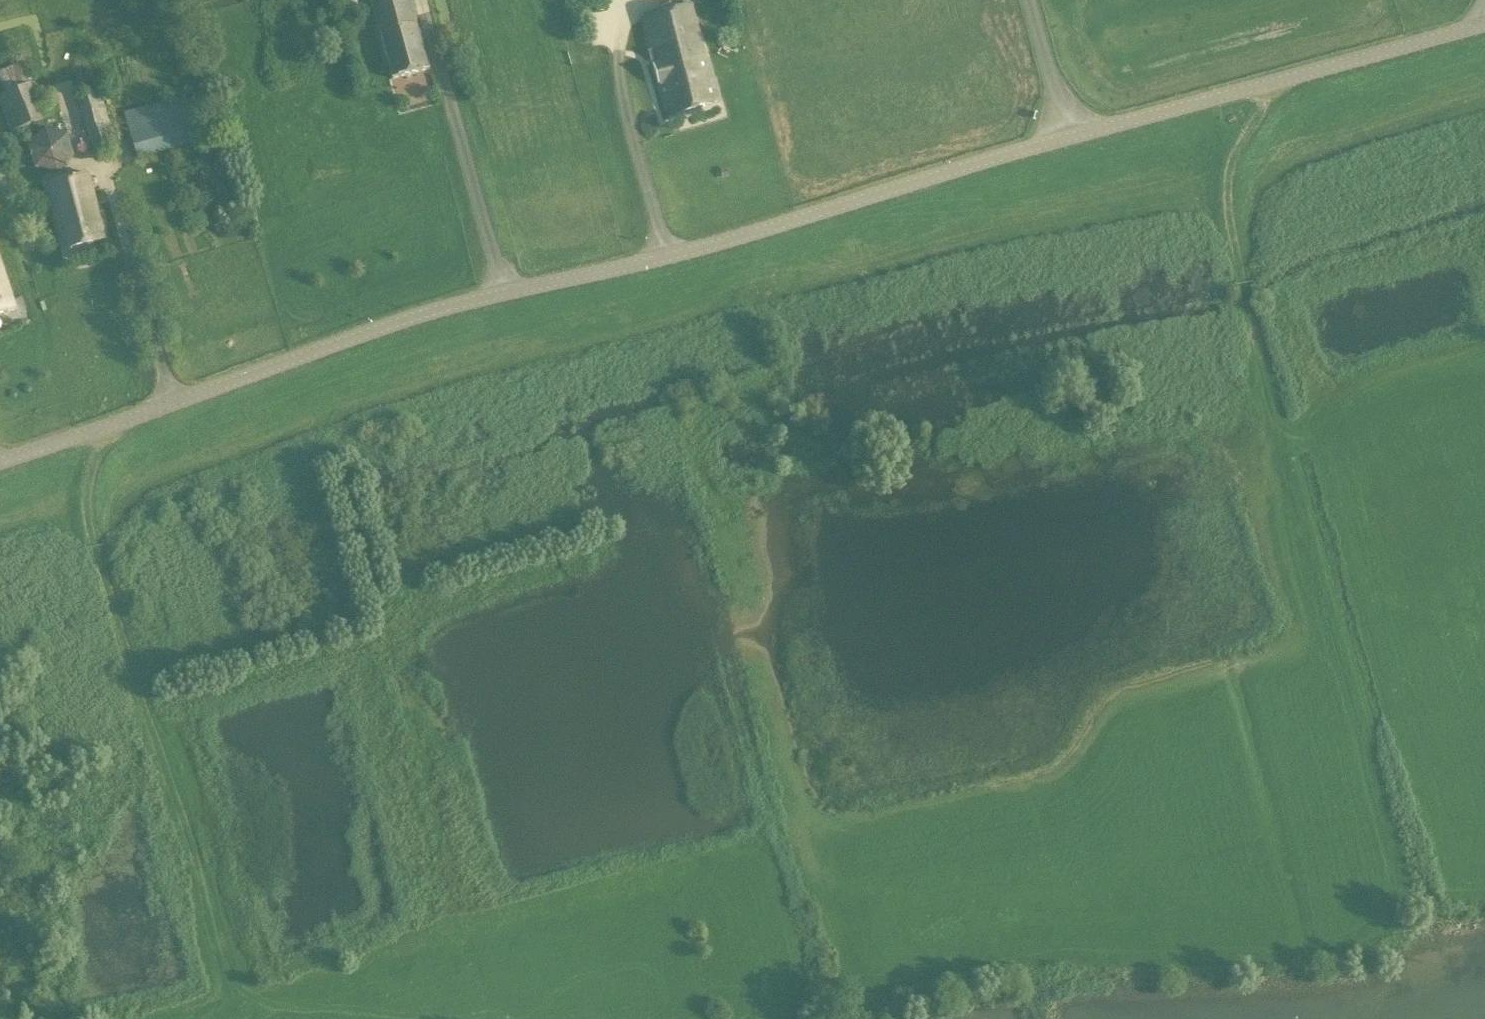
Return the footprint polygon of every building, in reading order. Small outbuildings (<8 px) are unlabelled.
[(429,69),(410,0),(370,0),(392,79),(429,69)] [(668,116),(718,101),(689,3),(641,17),(648,50),(668,116)] [(5,93),(0,95),(0,106),(11,132),(43,119),(29,84),(5,93)] [(93,150),(113,145),(99,94),(79,100),(93,150)] [(187,97),(125,114),(137,159),(199,142),(187,97)] [(45,129),(29,144),(35,165),(56,171),(72,156),(67,135),(45,129)] [(64,251),(105,240),(87,174),(46,185),(64,251)] [(15,310),(0,265),(0,315),(15,310)]
